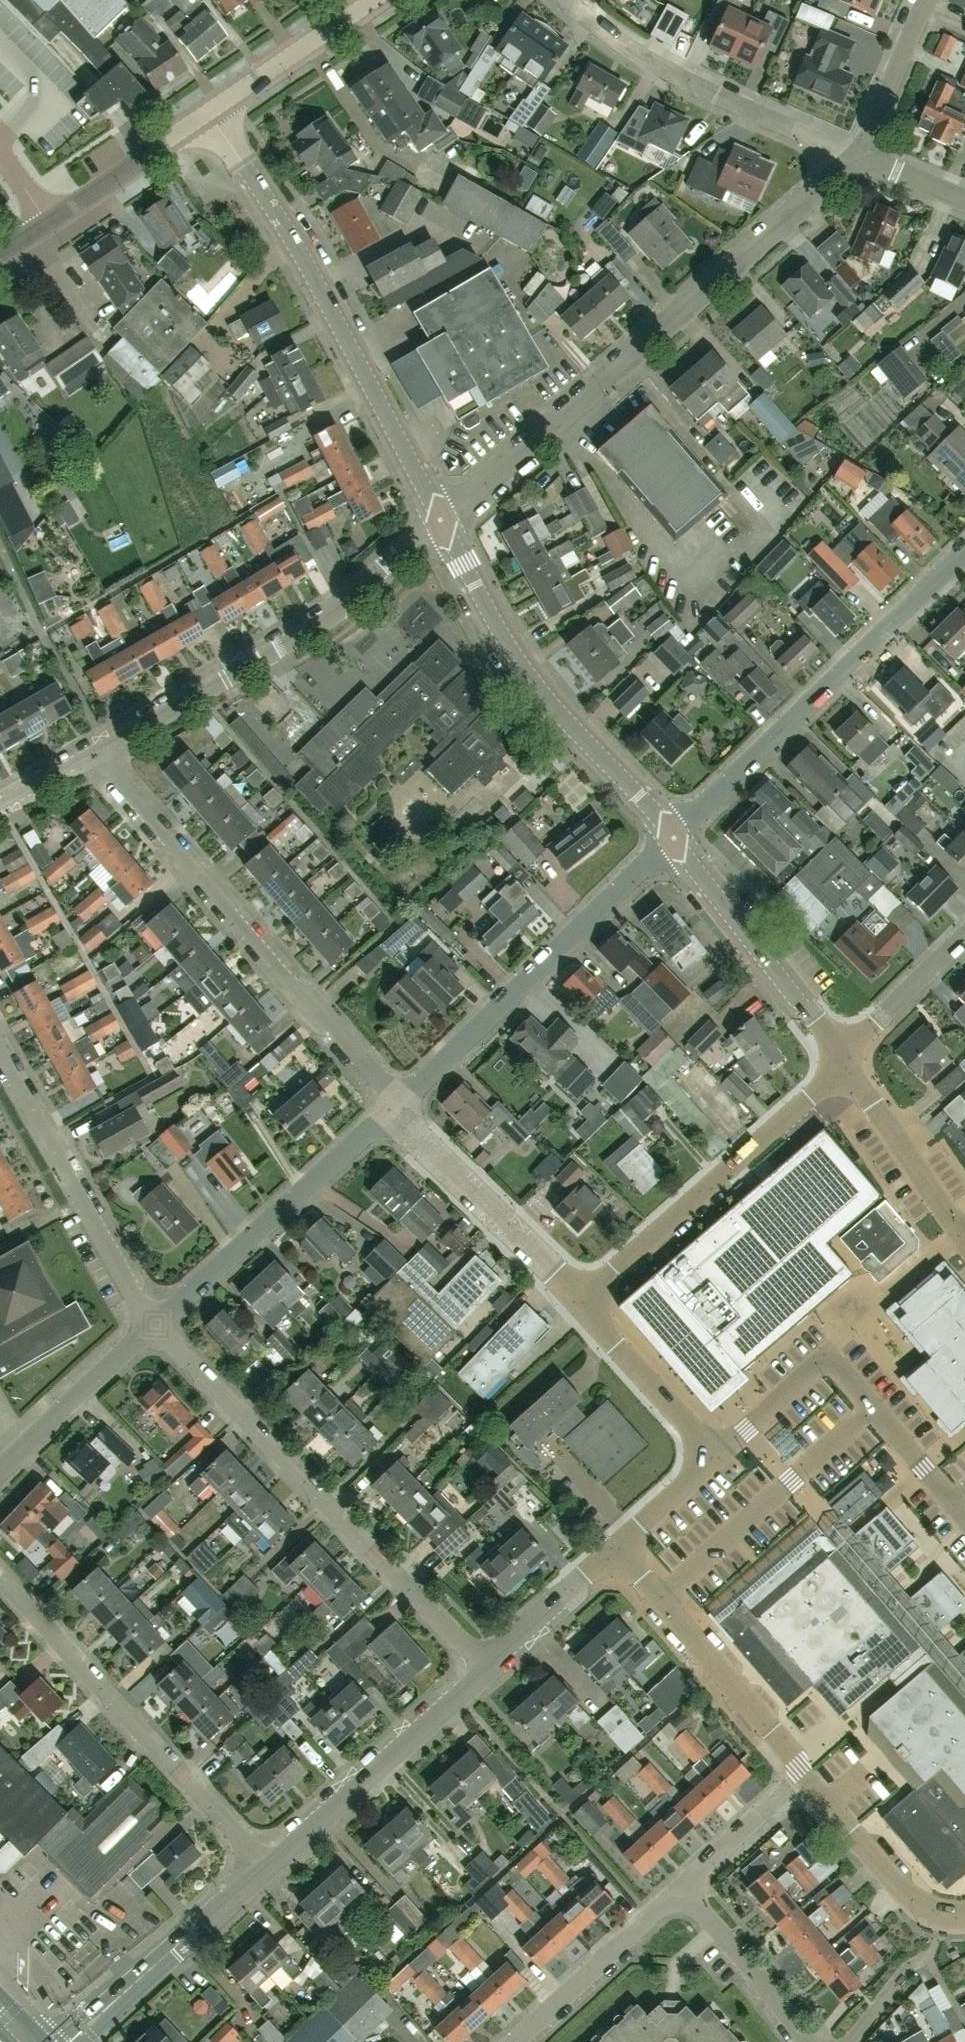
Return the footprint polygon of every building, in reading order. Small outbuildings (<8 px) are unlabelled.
[(31,29),(43,17),(62,36),(81,55),(105,81),(88,95),(75,106),(89,121),(103,112),(122,100),(129,109),(146,98),(95,40),(112,22),(130,5),(125,0),(2,0),(31,29)] [(140,6),(148,14),(155,22),(164,14),(172,7),(166,0),(147,0),(140,6)] [(225,16),(248,0),(214,0),(225,16)] [(749,21),(737,15),(742,5),(731,0),(718,0),(710,17),(722,22),(710,47),(713,48),(711,51),(722,56),(724,53),(732,57),(749,21)] [(817,6),(840,15),(845,4),(870,14),(871,12),(874,13),(879,2),(876,1),(876,0),(820,0),(817,6)] [(180,11),(212,50),(228,37),(206,11),(205,12),(198,2),(185,14),(182,10),(180,11)] [(673,10),(667,21),(681,28),(687,17),(673,10)] [(212,50),(180,11),(166,23),(169,27),(168,28),(176,37),(175,37),(197,63),(212,50)] [(450,76),(461,68),(453,57),(460,51),(445,29),(446,28),(434,11),(403,32),(415,50),(417,49),(433,71),(442,64),(450,76)] [(749,21),(732,57),(753,67),(765,43),(776,48),(789,22),(768,12),(761,26),(749,21)] [(506,58),(500,66),(499,67),(512,76),(547,27),(534,20),(532,23),(521,15),(496,51),(506,58)] [(115,41),(138,65),(156,91),(186,70),(168,44),(167,45),(140,17),(115,41)] [(535,92),(541,83),(567,47),(556,39),(558,37),(547,27),(512,76),(533,90),(535,92)] [(806,57),(794,85),(840,104),(852,76),(837,70),(841,61),(844,63),(853,43),(822,29),(813,49),(815,51),(812,59),(806,57)] [(487,46),(489,46),(493,39),(481,31),(470,51),(473,53),(465,67),(471,71),(487,46)] [(938,45),(939,45),(950,50),(955,40),(944,35),(943,34),(938,45)] [(476,62),(471,71),(468,76),(458,91),(470,99),(477,88),(489,70),(476,62)] [(433,144),(432,144),(438,152),(458,139),(450,127),(444,131),(431,112),(423,117),(388,66),(375,75),(411,127),(418,123),(433,144)] [(612,108),(624,87),(589,68),(578,88),(578,89),(569,105),(580,111),(589,95),(612,108)] [(463,72),(446,85),(457,92),(458,91),(468,76),(463,72)] [(411,127),(375,75),(351,92),(387,144),(391,142),(397,150),(410,141),(419,153),(432,144),(433,144),(418,123),(411,127)] [(938,82),(921,118),(922,118),(917,128),(931,134),(930,138),(948,146),(954,133),(959,135),(964,123),(964,95),(954,89),(957,82),(941,75),(938,82)] [(457,92),(446,85),(444,86),(430,78),(423,91),(437,98),(433,107),(439,111),(438,114),(453,122),(454,119),(456,120),(467,99),(458,93),(457,92)] [(509,120),(522,129),(537,110),(525,101),(523,99),(509,120)] [(556,115),(540,104),(522,129),(523,129),(526,126),(541,137),(556,115)] [(628,122),(615,142),(642,155),(649,142),(671,154),(687,121),(655,105),(643,129),(628,122)] [(327,116),(312,127),(343,169),(357,159),(351,151),(351,150),(327,116)] [(509,120),(504,128),(514,134),(519,126),(509,120)] [(594,169),(617,134),(600,122),(576,157),(594,169)] [(343,169),(312,127),(298,137),(300,140),(292,147),(307,168),(316,161),(327,177),(329,180),(330,180),(340,195),(344,191),(361,195),(369,180),(368,180),(371,176),(343,169)] [(745,154),(734,148),(724,170),(711,164),(699,192),(721,202),(726,191),(755,203),(772,166),(757,159),(759,156),(747,150),(745,154)] [(537,175),(526,168),(520,178),(531,185),(537,175)] [(403,172),(398,181),(411,189),(417,179),(403,172)] [(378,178),(371,176),(368,180),(369,180),(387,187),(390,180),(378,177),(378,178)] [(458,176),(442,204),(531,254),(547,227),(458,176)] [(411,189),(398,181),(396,180),(379,210),(405,225),(422,194),(413,190),(411,189)] [(628,194),(619,187),(610,198),(608,197),(595,214),(603,222),(628,194)] [(533,196),(525,210),(545,222),(553,207),(533,196)] [(162,253),(191,233),(167,199),(139,218),(162,253)] [(355,253),(379,239),(357,201),(333,216),(355,253)] [(879,265),(885,251),(895,229),(892,228),(898,215),(878,205),(874,215),(868,213),(857,238),(849,256),(867,264),(869,261),(879,265)] [(662,269),(689,246),(670,223),(673,221),(661,208),(628,236),(642,252),(645,249),(662,269)] [(629,245),(607,219),(594,230),(616,256),(629,245)] [(126,237),(140,257),(153,249),(139,228),(126,237)] [(962,279),(964,272),(964,242),(951,235),(930,279),(955,291),(962,279)] [(83,253),(83,256),(80,258),(97,283),(98,282),(116,309),(118,308),(125,318),(113,330),(122,339),(108,354),(130,376),(121,386),(138,402),(147,393),(148,394),(161,381),(156,377),(207,324),(161,280),(145,297),(141,292),(142,291),(124,264),(125,263),(121,256),(127,251),(123,246),(120,242),(117,240),(113,239),(110,240),(109,238),(105,241),(103,240),(83,253)] [(389,312),(399,305),(480,261),(463,252),(443,263),(432,241),(412,252),(409,247),(367,270),(375,285),(370,287),(369,288),(378,301),(380,299),(389,312)] [(191,267),(173,250),(158,266),(176,283),(191,267)] [(595,285),(583,296),(604,321),(628,300),(621,291),(629,284),(610,262),(590,280),(595,285)] [(843,263),(833,271),(849,289),(859,280),(843,262),(843,263)] [(807,266),(782,287),(809,318),(833,297),(845,311),(855,302),(833,278),(824,286),(807,266)] [(481,421),(476,413),(548,370),(489,270),(412,315),(430,344),(416,353),(439,393),(458,423),(461,421),(466,429),(470,430),(480,425),(481,421)] [(894,309),(925,284),(915,272),(855,320),(863,331),(892,307),(894,309)] [(531,299),(547,281),(538,273),(522,291),(531,299)] [(604,321),(583,296),(570,307),(549,283),(526,310),(529,314),(525,319),(535,330),(539,325),(540,327),(555,312),(560,316),(558,318),(580,342),(604,321)] [(859,295),(862,299),(868,299),(872,295),(872,290),(868,285),(863,285),(859,289),(859,295)] [(236,342),(249,334),(255,346),(285,330),(271,303),(228,326),(236,342)] [(861,303),(850,313),(855,317),(865,308),(861,303)] [(756,362),(785,336),(760,308),(749,318),(752,320),(733,337),(756,362)] [(213,314),(209,323),(223,329),(227,320),(213,314)] [(38,350),(17,318),(0,330),(0,349),(11,366),(8,368),(17,383),(22,384),(30,378),(30,374),(29,372),(45,362),(38,350)] [(930,341),(937,349),(949,340),(942,332),(930,341)] [(916,371),(929,362),(925,356),(933,351),(925,338),(912,346),(908,340),(899,345),(916,371)] [(863,342),(847,354),(856,366),(872,354),(863,342)] [(79,346),(47,368),(66,396),(98,374),(79,346)] [(191,347),(162,379),(190,405),(201,393),(194,387),(212,367),(191,347)] [(267,398),(309,376),(294,348),(273,359),(274,361),(265,367),(271,377),(259,384),(267,398)] [(897,350),(875,368),(902,402),(924,384),(897,350)] [(439,393),(416,353),(392,366),(416,406),(439,393)] [(812,367),(824,365),(822,353),(810,356),(812,367)] [(711,355),(690,373),(717,404),(718,403),(728,415),(748,398),(711,355)] [(857,372),(846,360),(840,365),(851,378),(857,372)] [(239,402),(259,376),(248,367),(227,393),(239,402)] [(774,384),(761,368),(751,377),(764,392),(774,384)] [(717,404),(690,373),(668,392),(695,423),(697,422),(703,429),(714,420),(707,413),(717,404)] [(309,376),(267,398),(274,410),(284,404),(291,417),(300,412),(301,414),(323,402),(309,376)] [(9,392),(0,379),(0,399),(9,392)] [(964,396),(964,389),(960,384),(952,391),(961,400),(964,396)] [(748,408),(802,468),(826,447),(812,439),(818,428),(805,421),(795,429),(763,394),(748,408)] [(596,455),(671,539),(725,491),(650,407),(596,455)] [(930,451),(948,431),(931,416),(913,436),(930,451)] [(270,441),(292,429),(286,418),(264,430),(270,441)] [(325,460),(348,448),(336,426),(314,437),(319,448),(309,454),(316,466),(326,460),(325,460)] [(964,492),(964,437),(958,430),(928,460),(963,495),(964,492)] [(735,452),(720,435),(704,448),(720,466),(735,452)] [(359,469),(348,448),(325,460),(326,460),(336,481),(359,469)] [(306,459),(293,466),(300,482),(314,475),(306,459)] [(835,477),(856,490),(865,474),(844,461),(835,477)] [(210,474),(218,488),(240,476),(233,462),(210,474)] [(300,482),(293,466),(279,474),(282,481),(272,486),(266,475),(256,481),(266,499),(286,488),(287,490),(300,482)] [(359,469),(336,481),(342,491),(327,500),(328,502),(333,511),(348,503),(370,491),(359,469)] [(884,481),(873,474),(866,485),(878,492),(884,481)] [(575,524),(598,511),(585,488),(563,501),(571,515),(575,524)] [(382,513),(370,491),(348,503),(359,525),(382,513)] [(257,526),(258,525),(286,508),(279,497),(250,516),(253,521),(257,526)] [(907,511),(906,512),(892,497),(867,521),(891,545),(900,536),(919,555),(935,539),(907,511)] [(322,525),(324,524),(336,517),(333,511),(328,502),(314,510),(322,525)] [(314,510),(300,517),(301,518),(309,532),(318,527),(322,525),(314,510)] [(563,530),(558,522),(557,520),(545,527),(538,514),(527,521),(502,536),(514,557),(539,543),(539,544),(563,530)] [(257,526),(253,521),(241,529),(249,543),(264,534),(258,525),(257,526)] [(539,543),(514,557),(526,577),(560,558),(561,559),(589,542),(609,530),(604,523),(584,534),(570,543),(569,541),(546,555),(539,544),(539,543)] [(331,536),(324,524),(322,525),(318,527),(309,532),(306,534),(316,551),(327,545),(324,539),(331,536)] [(880,592),(900,573),(872,544),(875,541),(859,524),(842,541),(858,557),(852,563),(880,592)] [(16,554),(36,531),(33,526),(8,539),(16,554)] [(602,539),(614,561),(633,552),(622,529),(602,539)] [(264,534),(249,543),(257,556),(265,551),(267,555),(266,555),(273,566),(286,589),(308,576),(301,565),(312,559),(299,535),(288,542),(289,542),(274,551),(264,534)] [(208,568),(222,559),(214,544),(215,544),(213,541),(198,549),(200,553),(208,568)] [(795,553),(783,541),(756,569),(768,581),(779,570),(795,553)] [(860,581),(823,543),(807,558),(844,596),(860,581)] [(572,579),(561,559),(560,558),(526,577),(538,599),(563,584),(572,579)] [(222,559),(208,568),(215,580),(223,576),(228,573),(227,571),(228,570),(222,559)] [(611,593),(636,579),(628,565),(603,579),(611,593)] [(162,573),(168,583),(180,576),(174,566),(162,573)] [(273,566),(252,579),(266,601),(286,589),(273,566)] [(233,567),(228,570),(227,571),(228,573),(223,576),(231,591),(245,614),(266,601),(252,579),(242,584),(233,567)] [(27,581),(38,605),(53,599),(43,574),(27,581)] [(190,615),(181,620),(172,604),(168,606),(154,580),(145,585),(160,611),(161,611),(169,627),(182,650),(204,637),(202,634),(211,628),(198,602),(195,598),(184,606),(190,615)] [(630,583),(605,603),(614,615),(629,603),(631,606),(642,597),(630,583)] [(797,604),(809,616),(813,612),(835,635),(838,631),(841,634),(852,624),(849,621),(853,618),(830,594),(829,595),(818,583),(797,604)] [(563,584),(538,599),(550,619),(574,605),(563,584)] [(160,611),(145,585),(139,589),(154,616),(160,611)] [(231,591),(210,604),(208,605),(204,598),(198,602),(211,628),(221,623),(223,627),(245,614),(231,591)] [(747,593),(722,617),(738,633),(762,609),(747,593)] [(161,662),(148,639),(128,650),(120,635),(127,631),(112,604),(103,609),(140,674),(161,662)] [(96,642),(95,643),(119,686),(140,674),(103,609),(97,613),(113,642),(111,644),(118,656),(107,663),(96,642)] [(964,648),(964,621),(957,613),(931,639),(952,661),(964,648)] [(75,620),(77,624),(69,628),(77,642),(95,631),(85,614),(75,620)] [(664,615),(646,630),(656,642),(668,632),(682,649),(693,639),(689,634),(686,636),(676,624),(673,626),(664,615)] [(703,630),(716,644),(731,630),(718,615),(703,630)] [(597,624),(591,630),(589,629),(567,647),(582,666),(628,628),(619,618),(606,629),(603,625),(597,624)] [(67,625),(58,631),(61,636),(67,638),(73,634),(69,628),(67,625)] [(182,650),(169,627),(148,639),(161,662),(182,650)] [(634,637),(628,628),(582,666),(597,684),(619,665),(617,663),(627,654),(621,647),(634,637)] [(769,653),(777,660),(776,661),(791,676),(816,652),(801,637),(789,648),(781,641),(777,641),(769,648),(769,653)] [(670,639),(657,652),(669,664),(680,675),(693,663),(682,651),(670,639)] [(704,647),(695,639),(686,649),(695,658),(704,647)] [(336,815),(359,793),(383,770),(374,761),(420,717),(434,732),(430,737),(438,746),(429,755),(436,761),(426,771),(451,797),(474,774),(477,778),(476,779),(484,788),(493,780),(491,778),(498,771),(500,773),(507,767),(501,760),(509,752),(501,744),(514,732),(490,707),(486,711),(480,705),(487,698),(456,666),(460,663),(438,641),(414,665),(412,663),(375,700),(365,689),(329,724),(331,726),(319,737),(318,735),(296,756),(315,775),(307,783),(304,779),(294,789),(319,816),(329,807),(336,815)] [(85,648),(96,669),(85,675),(98,698),(119,686),(95,643),(85,648)] [(726,661),(716,650),(699,665),(721,689),(737,674),(745,683),(742,686),(761,706),(777,691),(758,671),(757,671),(737,651),(726,661)] [(1,662),(11,679),(28,669),(27,667),(30,665),(23,653),(20,655),(18,652),(1,662)] [(935,720),(954,700),(937,683),(926,694),(901,669),(882,689),(906,713),(903,716),(914,726),(927,713),(935,720)] [(637,682),(613,705),(625,717),(649,694),(637,682)] [(55,686),(32,699),(48,727),(71,714),(55,686)] [(964,698),(944,719),(954,729),(964,718),(964,699),(964,698)] [(32,699),(11,710),(10,711),(26,739),(48,727),(32,699)] [(0,717),(0,746),(4,752),(26,739),(10,711),(11,710),(6,703),(0,707),(0,713),(2,716),(0,717)] [(671,765),(691,745),(661,714),(640,734),(671,765)] [(846,724),(835,735),(841,741),(847,746),(846,747),(845,748),(849,752),(852,755),(853,754),(854,753),(855,755),(857,756),(863,762),(869,768),(879,757),(889,747),(884,741),(878,736),(878,735),(867,725),(856,714),(846,724)] [(232,741),(223,731),(212,740),(221,750),(232,741)] [(185,756),(171,740),(157,748),(173,766),(185,756)] [(805,752),(800,757),(828,786),(856,814),(860,809),(865,805),(854,794),(845,785),(846,784),(847,783),(829,765),(810,746),(805,752)] [(935,768),(914,746),(904,756),(915,768),(910,773),(919,783),(935,768)] [(229,759),(238,770),(249,761),(240,750),(229,759)] [(192,760),(187,754),(185,756),(173,766),(163,775),(172,784),(180,794),(204,774),(203,773),(211,767),(204,759),(197,766),(192,760)] [(856,814),(800,757),(787,769),(797,779),(793,782),(800,789),(803,786),(824,807),(826,805),(845,824),(856,814)] [(294,782),(279,763),(269,772),(285,790),(294,782)] [(940,767),(930,776),(951,796),(961,786),(940,767)] [(246,779),(255,789),(265,780),(256,769),(246,779)] [(213,784),(204,774),(180,794),(197,814),(221,794),(220,793),(232,783),(224,774),(213,784)] [(773,823),(791,805),(769,782),(750,801),(754,805),(724,835),(770,881),(801,851),(773,823)] [(263,798),(271,808),(282,799),(273,789),(263,798)] [(221,794),(197,814),(214,833),(238,813),(221,794)] [(895,817),(904,807),(895,798),(886,807),(895,817)] [(904,807),(895,817),(894,818),(916,836),(925,825),(914,815),(921,808),(911,800),(904,807)] [(801,851),(770,881),(781,892),(782,892),(834,839),(823,828),(821,830),(802,811),(804,810),(795,801),(791,805),(773,823),(801,851)] [(85,847),(104,830),(88,811),(69,828),(77,838),(63,850),(65,852),(53,863),(64,876),(77,864),(72,859),(85,847)] [(238,813),(214,833),(231,853),(239,846),(254,833),(238,813)] [(268,848),(253,861),(244,868),(261,888),(285,867),(269,849),(274,845),(272,844),(299,820),(293,814),(263,839),(261,840),(268,848)] [(581,823),(574,829),(591,851),(598,845),(597,844),(608,834),(594,815),(582,824),(581,823)] [(500,838),(526,868),(546,850),(520,821),(500,838)] [(882,823),(873,832),(883,841),(891,833),(882,823)] [(304,825),(294,834),(302,844),(313,835),(304,825)] [(892,834),(882,844),(887,848),(895,838),(915,857),(925,846),(902,825),(893,835),(892,834)] [(120,849),(104,830),(85,847),(101,865),(120,849)] [(256,831),(254,833),(239,846),(253,861),(268,848),(261,840),(263,839),(256,831)] [(963,834),(954,843),(943,834),(935,843),(945,852),(964,871),(964,836),(963,834)] [(835,837),(834,839),(782,892),(818,928),(854,891),(872,875),(863,866),(835,837)] [(306,848),(310,853),(321,844),(317,839),(306,848)] [(516,861),(497,841),(485,852),(505,872),(516,861)] [(29,851),(40,869),(52,862),(42,844),(29,851)] [(310,853),(319,864),(330,854),(321,844),(310,853)] [(863,866),(872,875),(878,881),(896,862),(881,847),(863,866)] [(4,889),(8,896),(22,888),(14,874),(28,866),(32,873),(33,873),(19,849),(1,860),(10,875),(0,881),(0,880),(0,891),(4,889)] [(101,865),(92,873),(102,884),(110,877),(116,883),(117,884),(136,867),(120,849),(101,865)] [(64,876),(53,863),(41,873),(52,886),(64,876)] [(327,873),(336,883),(346,874),(337,864),(327,873)] [(465,904),(488,883),(473,866),(471,868),(469,865),(450,883),(452,886),(450,888),(465,904)] [(36,879),(33,873),(32,873),(28,866),(14,874),(22,888),(36,879)] [(97,889),(85,900),(96,913),(109,902),(110,903),(117,898),(126,909),(133,902),(152,886),(136,867),(117,884),(116,883),(103,895),(97,889)] [(302,887),(285,867),(261,888),(278,907),(302,887)] [(935,868),(907,897),(929,918),(957,889),(935,868)] [(510,876),(494,890),(507,906),(518,917),(516,919),(524,928),(538,915),(523,900),(528,895),(510,876)] [(899,935),(915,918),(873,876),(855,892),(867,903),(869,902),(876,909),(859,927),(857,925),(836,945),(854,963),(857,960),(873,976),(891,959),(889,957),(905,940),(899,935)] [(340,888),(343,892),(352,902),(363,893),(351,878),(340,888)] [(319,906),(302,887),(278,907),(295,927),(319,906)] [(507,906),(494,890),(480,903),(498,922),(478,941),(493,957),(524,928),(516,919),(518,917),(507,906)] [(96,913),(85,900),(73,910),(78,915),(70,923),(74,930),(96,913)] [(371,902),(360,911),(369,922),(380,912),(371,902)] [(119,903),(107,913),(117,927),(130,917),(119,903)] [(163,947),(188,926),(171,906),(160,916),(153,907),(131,925),(139,934),(146,928),(163,947)] [(319,906),(295,927),(312,946),(335,926),(319,906)] [(661,906),(639,923),(670,961),(671,960),(681,971),(701,956),(700,955),(705,952),(675,915),(671,918),(661,906)] [(29,931),(25,924),(38,917),(46,929),(60,922),(52,907),(23,923),(27,930),(11,939),(0,919),(0,947),(29,931)] [(420,917),(435,931),(443,923),(428,909),(420,917)] [(46,929),(38,917),(25,924),(29,931),(0,947),(0,972),(1,975),(6,972),(24,962),(30,973),(31,972),(25,962),(37,955),(30,944),(35,941),(32,937),(46,929)] [(395,933),(405,943),(410,947),(424,933),(410,919),(403,926),(395,933)] [(79,940),(90,953),(106,939),(95,926),(79,940)] [(188,926),(163,947),(180,967),(204,946),(188,926)] [(352,946),(335,926),(312,946),(329,966),(344,952),(352,959),(358,953),(351,947),(352,946)] [(74,947),(64,930),(51,938),(60,954),(74,947)] [(816,930),(806,939),(816,949),(821,943),(821,935),(816,930)] [(662,964),(656,970),(640,955),(630,944),(628,947),(616,935),(599,952),(621,974),(628,967),(644,982),(631,993),(661,1025),(662,1024),(661,1023),(691,994),(662,964)] [(427,967),(408,978),(436,1007),(441,1013),(462,992),(444,973),(453,964),(433,944),(418,958),(427,967)] [(221,965),(204,946),(180,967),(196,986),(181,997),(182,998),(196,986),(221,965)] [(379,946),(355,965),(366,976),(388,954),(379,946)] [(120,976),(122,975),(119,972),(120,971),(126,977),(135,970),(127,961),(118,969),(114,963),(97,972),(104,985),(120,976)] [(35,983),(30,973),(24,962),(6,972),(18,993),(35,983)] [(238,984),(221,965),(196,986),(182,998),(186,1003),(188,1001),(194,1001),(203,993),(213,1005),(238,984)] [(591,982),(580,970),(572,979),(570,977),(563,983),(565,985),(564,987),(596,1020),(605,1012),(607,1014),(620,1001),(596,977),(591,982)] [(73,980),(82,994),(97,986),(88,971),(73,980)] [(436,1007),(408,978),(387,999),(415,1028),(436,1007)] [(82,994),(73,980),(60,987),(68,1002),(82,994)] [(18,993),(13,996),(25,1017),(48,1005),(35,983),(18,993)] [(712,1006),(729,993),(721,983),(704,996),(712,1006)] [(254,1003),(238,984),(213,1005),(230,1025),(254,1003)] [(127,985),(110,995),(117,1007),(133,998),(136,1002),(150,990),(145,985),(133,996),(127,985)] [(956,996),(964,1005),(964,988),(956,996)] [(101,994),(87,1002),(91,1008),(105,1000),(101,994)] [(254,1003),(230,1025),(247,1045),(272,1024),(254,1003)] [(48,1005),(25,1017),(37,1038),(60,1026),(48,1005)] [(82,1027),(92,1022),(84,1006),(74,1011),(82,1027)] [(128,1015),(134,1027),(147,1020),(141,1008),(128,1015)] [(97,1022),(106,1036),(120,1028),(112,1013),(97,1022)] [(709,1020),(687,1042),(688,1043),(684,1048),(696,1060),(701,1056),(702,1057),(724,1035),(709,1020)] [(563,1024),(549,1039),(530,1021),(512,1040),(540,1066),(529,1078),(546,1094),(556,1082),(577,1100),(597,1078),(566,1052),(579,1038),(563,1024)] [(746,1055),(767,1040),(752,1021),(721,1045),(729,1055),(739,1046),(746,1055)] [(49,1059),(61,1081),(84,1068),(101,1059),(92,1044),(106,1036),(97,1022),(79,1032),(84,1040),(71,1047),(49,1059)] [(60,1026),(37,1038),(49,1059),(71,1047),(60,1026)] [(672,1077),(690,1059),(660,1028),(650,1037),(637,1051),(652,1066),(641,1077),(647,1084),(664,1103),(713,1160),(729,1145),(672,1077)] [(936,1066),(949,1054),(924,1028),(896,1054),(921,1080),(922,1080),(925,1084),(940,1070),(936,1066)] [(161,1048),(162,1047),(161,1046),(171,1038),(165,1032),(157,1039),(153,1031),(140,1037),(141,1038),(135,1041),(142,1054),(159,1045),(161,1048)] [(195,1047),(207,1061),(218,1051),(206,1038),(195,1047)] [(136,1056),(127,1040),(113,1049),(121,1064),(136,1056)] [(270,1053),(259,1062),(269,1073),(296,1050),(286,1040),(270,1054),(270,1053)] [(767,1040),(746,1055),(735,1064),(751,1085),(783,1060),(767,1040)] [(175,1046),(167,1053),(175,1063),(184,1056),(175,1046)] [(163,1078),(176,1071),(168,1057),(155,1064),(163,1078)] [(238,1061),(218,1079),(227,1089),(247,1072),(238,1061)] [(269,1073),(259,1062),(226,1091),(241,1110),(254,1100),(243,1087),(256,1077),(260,1081),(269,1073)] [(959,1066),(933,1087),(944,1099),(964,1080),(964,1072),(959,1066)] [(84,1068),(61,1081),(73,1102),(96,1090),(84,1068)] [(292,1100),(313,1125),(333,1107),(321,1093),(337,1079),(328,1068),(312,1083),(292,1100)] [(716,1080),(721,1085),(741,1104),(753,1092),(733,1072),(729,1068),(716,1080)] [(176,1071),(163,1078),(137,1092),(144,1105),(182,1083),(176,1071)] [(622,1101),(629,1093),(611,1076),(604,1084),(622,1101)] [(647,1084),(637,1094),(654,1112),(664,1103),(647,1084)] [(493,1131),(496,1128),(517,1149),(531,1135),(530,1134),(518,1122),(499,1103),(491,1112),(464,1085),(446,1103),(448,1105),(445,1108),(470,1133),(471,1132),(481,1143),(493,1131)] [(959,1096),(943,1110),(962,1132),(964,1130),(964,1131),(964,1103),(959,1096)] [(313,1125),(292,1100),(273,1118),(294,1142),(313,1125)] [(612,1117),(631,1138),(602,1163),(626,1190),(632,1185),(642,1196),(664,1177),(638,1146),(640,1145),(637,1142),(649,1132),(648,1131),(650,1129),(643,1121),(626,1103),(612,1117)] [(134,1108),(122,1115),(90,1133),(105,1159),(138,1141),(142,1148),(151,1142),(147,1136),(150,1135),(134,1108)] [(536,1128),(524,1116),(518,1122),(530,1134),(536,1128)] [(158,1137),(178,1161),(193,1148),(173,1125),(158,1137)] [(823,1129),(618,1307),(620,1309),(625,1305),(709,1402),(854,1275),(827,1244),(882,1196),(823,1129)] [(208,1139),(220,1155),(207,1165),(228,1192),(249,1175),(237,1160),(240,1158),(219,1131),(208,1139)] [(146,1149),(166,1171),(177,1161),(158,1139),(146,1149)] [(484,1151),(474,1160),(481,1167),(490,1157),(484,1151)] [(538,1164),(549,1175),(560,1164),(549,1153),(538,1164)] [(572,1161),(555,1179),(569,1192),(585,1174),(572,1161)] [(0,1171),(0,1199),(19,1188),(7,1167),(0,1171)] [(422,1197),(420,1199),(391,1170),(380,1181),(432,1233),(445,1220),(422,1197)] [(432,1233),(380,1181),(369,1192),(422,1244),(432,1233)] [(582,1183),(571,1195),(554,1212),(578,1235),(606,1206),(582,1183)] [(0,1199),(0,1207),(9,1223),(31,1210),(19,1188),(0,1199)] [(169,1194),(147,1213),(175,1246),(197,1226),(169,1194)] [(878,1284),(923,1245),(885,1201),(840,1240),(878,1284)] [(455,1222),(461,1215),(454,1208),(448,1215),(455,1222)] [(635,1226),(639,1221),(633,1215),(628,1220),(635,1226)] [(470,1241),(462,1234),(471,1225),(464,1218),(455,1227),(454,1226),(440,1241),(452,1252),(457,1257),(458,1258),(459,1256),(460,1258),(485,1238),(478,1231),(470,1241)] [(346,1241),(345,1242),(323,1220),(303,1238),(305,1239),(301,1243),(301,1249),(313,1261),(318,1261),(322,1258),(325,1261),(333,1253),(345,1265),(357,1253),(346,1241)] [(383,1241),(366,1261),(388,1280),(405,1260),(383,1241)] [(457,1257),(452,1252),(445,1259),(427,1243),(416,1254),(437,1273),(436,1273),(439,1275),(457,1257)] [(13,1372),(14,1374),(15,1376),(46,1358),(77,1340),(75,1337),(82,1333),(89,1328),(82,1316),(75,1304),(70,1306),(65,1309),(46,1276),(28,1244),(0,1259),(0,1379),(13,1372)] [(437,1273),(416,1254),(363,1306),(425,1366),(457,1333),(455,1332),(502,1283),(475,1257),(439,1295),(427,1283),(436,1273),(437,1273)] [(273,1264),(256,1280),(286,1311),(304,1295),(296,1288),(273,1264)] [(964,1374),(964,1297),(938,1265),(887,1309),(930,1359),(943,1349),(964,1374)] [(286,1311),(256,1280),(239,1296),(262,1320),(263,1320),(272,1330),(289,1314),(286,1311)] [(502,1293),(490,1306),(498,1314),(510,1301),(502,1293)] [(340,1295),(329,1306),(342,1320),(353,1309),(340,1295)] [(342,1320),(329,1306),(319,1314),(324,1319),(308,1334),(316,1343),(332,1327),(333,1329),(342,1320)] [(483,1399),(550,1330),(525,1306),(458,1375),(483,1399)] [(343,1339),(364,1318),(355,1309),(334,1331),(343,1339)] [(291,1369),(268,1343),(267,1343),(250,1326),(243,1332),(224,1311),(205,1329),(227,1353),(229,1351),(233,1356),(247,1343),(262,1358),(264,1356),(276,1368),(272,1371),(280,1379),(291,1369)] [(268,1343),(291,1369),(304,1356),(278,1330),(266,1341),(268,1342),(268,1343)] [(391,1345),(381,1334),(375,1340),(385,1351),(391,1345)] [(930,1359),(904,1381),(949,1433),(964,1419),(964,1374),(943,1349),(930,1359)] [(398,1352),(391,1358),(381,1368),(394,1381),(405,1370),(403,1367),(408,1362),(398,1352)] [(301,1414),(324,1391),(307,1373),(283,1396),(301,1414)] [(580,1399),(563,1379),(507,1429),(522,1445),(525,1448),(529,1444),(549,1427),(560,1440),(566,1435),(570,1439),(567,1442),(603,1482),(643,1446),(607,1406),(590,1422),(574,1405),(580,1399)] [(174,1439),(193,1420),(158,1383),(138,1402),(159,1424),(160,1424),(174,1439)] [(422,1418),(444,1397),(435,1388),(413,1409),(422,1418)] [(341,1408),(324,1391),(301,1414),(317,1432),(341,1408)] [(452,1405),(444,1397),(422,1418),(430,1427),(452,1405)] [(358,1426),(341,1408),(317,1432),(334,1449),(358,1426)] [(464,1431),(476,1442),(483,1435),(471,1424),(464,1431)] [(106,1426),(88,1446),(84,1442),(64,1463),(64,1468),(72,1475),(76,1475),(79,1474),(90,1485),(98,1477),(104,1481),(108,1482),(115,1474),(115,1469),(120,1465),(122,1462),(127,1467),(134,1460),(132,1458),(135,1454),(106,1426)] [(376,1444),(358,1426),(334,1449),(352,1467),(376,1444)] [(193,1460),(215,1440),(204,1428),(183,1449),(193,1460)] [(522,1445),(517,1449),(528,1461),(537,1453),(529,1444),(525,1448),(522,1445)] [(470,1447),(455,1462),(462,1469),(477,1453),(470,1447)] [(217,1494),(242,1470),(226,1454),(201,1477),(190,1487),(199,1497),(210,1486),(217,1494)] [(404,1456),(395,1464),(372,1488),(389,1506),(413,1482),(403,1472),(411,1464),(404,1456)] [(148,1489),(166,1477),(153,1457),(142,1464),(144,1469),(138,1473),(148,1489)] [(498,1494),(509,1484),(520,1474),(511,1464),(489,1484),(497,1493),(498,1494)] [(242,1470),(217,1494),(234,1511),(259,1488),(242,1470)] [(163,1480),(150,1492),(154,1496),(167,1484),(163,1480)] [(535,1492),(548,1495),(550,1483),(537,1480),(535,1492)] [(413,1482),(389,1506),(407,1524),(439,1492),(438,1491),(429,1499),(413,1482)] [(830,1509),(846,1527),(877,1501),(861,1482),(830,1509)] [(498,1494),(497,1493),(482,1506),(489,1513),(498,1505),(508,1516),(519,1507),(512,1499),(518,1494),(509,1484),(498,1494)] [(66,1493),(57,1502),(42,1487),(21,1507),(37,1523),(38,1522),(50,1534),(69,1514),(79,1522),(88,1513),(66,1493)] [(259,1488),(234,1511),(225,1521),(234,1529),(243,1520),(251,1529),(276,1506),(259,1488)] [(142,1511),(169,1539),(179,1529),(162,1510),(173,1499),(164,1490),(142,1511)] [(456,1510),(439,1492),(407,1524),(424,1541),(448,1518),(456,1510)] [(276,1506),(251,1529),(240,1540),(248,1547),(252,1542),(255,1544),(260,1539),(269,1548),(293,1524),(276,1506)] [(37,1523),(21,1507),(2,1527),(25,1550),(37,1537),(30,1530),(37,1523)] [(884,1509),(854,1536),(887,1574),(917,1548),(884,1509)] [(123,1541),(145,1521),(137,1512),(115,1532),(123,1541)] [(93,1519),(109,1537),(116,1530),(100,1513),(93,1519)] [(469,1538),(459,1527),(433,1551),(443,1562),(469,1538)] [(498,1546),(524,1577),(545,1559),(518,1528),(498,1546)] [(169,1540),(180,1551),(187,1545),(176,1533),(169,1540)] [(81,1564),(58,1539),(46,1550),(55,1560),(47,1567),(62,1583),(81,1564)] [(817,1540),(815,1542),(814,1541),(764,1584),(862,1698),(920,1647),(836,1550),(835,1551),(826,1541),(824,1539),(822,1539),(819,1539),(817,1540)] [(157,1547),(167,1558),(174,1551),(164,1541),(157,1547)] [(185,1558),(203,1576),(219,1561),(201,1542),(185,1558)] [(306,1586),(331,1563),(313,1545),(289,1568),(278,1578),(286,1586),(297,1576),(306,1586)] [(524,1577),(498,1546),(486,1556),(478,1548),(464,1560),(475,1572),(479,1568),(504,1596),(524,1577)] [(191,1569),(181,1558),(174,1565),(184,1576),(191,1569)] [(331,1563),(306,1586),(322,1603),(347,1581),(331,1563)] [(148,1571),(156,1579),(163,1572),(155,1564),(148,1571)] [(89,1611),(114,1588),(97,1570),(72,1594),(89,1611)] [(923,1617),(954,1590),(940,1574),(909,1600),(923,1617)] [(231,1605),(253,1584),(243,1575),(222,1596),(231,1605)] [(202,1626),(225,1605),(217,1597),(198,1576),(180,1593),(197,1610),(192,1614),(194,1618),(202,1626)] [(347,1581),(322,1603),(312,1614),(321,1623),(331,1612),(340,1622),(365,1599),(347,1581)] [(261,1592),(253,1584),(231,1605),(239,1613),(261,1592)] [(862,1698),(764,1584),(716,1626),(787,1708),(811,1687),(839,1718),(862,1698)] [(114,1588),(89,1611),(106,1630),(131,1606),(114,1588)] [(954,1590),(923,1617),(937,1633),(964,1608),(964,1603),(954,1590)] [(225,1605),(202,1626),(182,1644),(191,1653),(233,1614),(225,1605)] [(131,1606),(106,1630),(122,1648),(146,1624),(131,1606)] [(157,1614),(146,1624),(122,1648),(139,1666),(164,1643),(154,1632),(165,1623),(157,1614)] [(394,1625),(382,1636),(364,1617),(335,1643),(352,1662),(351,1663),(371,1686),(373,1685),(352,1662),(369,1648),(403,1686),(428,1663),(394,1625)] [(594,1639),(621,1669),(643,1650),(616,1620),(594,1639)] [(266,1633),(258,1641),(269,1653),(272,1651),(271,1651),(284,1639),(279,1634),(273,1640),(266,1633)] [(621,1669),(594,1639),(574,1657),(601,1686),(599,1688),(607,1696),(617,1686),(611,1679),(621,1669)] [(269,1653),(258,1641),(253,1646),(264,1656),(261,1659),(262,1659),(269,1653)] [(325,1652),(342,1671),(351,1663),(334,1644),(325,1652)] [(272,1651),(269,1653),(295,1681),(318,1658),(309,1648),(289,1668),(272,1651)] [(269,1653),(262,1659),(278,1676),(244,1708),(255,1719),(273,1701),(290,1686),(295,1681),(269,1653)] [(192,1655),(183,1663),(157,1686),(175,1705),(218,1666),(217,1665),(209,1672),(192,1655)] [(934,1662),(869,1718),(867,1735),(914,1790),(916,1789),(926,1780),(941,1796),(944,1793),(959,1810),(964,1805),(964,1698),(934,1662)] [(226,1674),(218,1666),(175,1705),(191,1723),(225,1693),(225,1692),(217,1699),(209,1691),(226,1674)] [(585,1714),(576,1705),(552,1677),(531,1697),(555,1724),(556,1723),(562,1729),(571,1721),(574,1724),(585,1714)] [(672,1710),(694,1690),(685,1679),(662,1699),(672,1710)] [(355,1730),(376,1711),(350,1680),(328,1700),(355,1730)] [(23,1696),(20,1692),(7,1705),(5,1707),(6,1708),(20,1722),(32,1711),(42,1722),(61,1705),(39,1681),(23,1696)] [(296,1692),(290,1686),(273,1701),(290,1720),(301,1709),(290,1698),(296,1692)] [(403,1705),(412,1697),(406,1691),(398,1699),(403,1705)] [(241,1711),(225,1693),(191,1723),(209,1742),(234,1719),(234,1718),(241,1711)] [(555,1724),(531,1697),(511,1715),(535,1742),(536,1741),(540,1745),(550,1736),(546,1732),(555,1724)] [(355,1730),(328,1700),(308,1718),(335,1748),(355,1730)] [(290,1720),(273,1701),(255,1719),(265,1730),(274,1721),(281,1728),(290,1720)] [(605,1714),(634,1747),(644,1737),(615,1705),(605,1714)] [(695,1720),(687,1711),(672,1724),(680,1733),(695,1720)] [(634,1747),(605,1714),(597,1722),(625,1754),(634,1747)] [(645,1734),(654,1727),(647,1719),(646,1717),(637,1725),(645,1734)] [(719,1721),(706,1728),(713,1740),(725,1734),(719,1721)] [(680,1735),(669,1723),(660,1731),(672,1745),(675,1743),(695,1765),(691,1768),(705,1781),(696,1790),(713,1808),(731,1792),(714,1773),(716,1772),(702,1759),(680,1735)] [(79,1727),(57,1747),(74,1766),(71,1769),(80,1779),(74,1785),(84,1795),(93,1786),(92,1786),(114,1765),(79,1727)] [(680,1735),(702,1759),(708,1753),(685,1730),(680,1735)] [(236,1732),(223,1744),(233,1754),(246,1743),(236,1732)] [(33,1770),(55,1750),(44,1738),(20,1759),(31,1770),(32,1769),(33,1770)] [(265,1747),(255,1756),(287,1791),(305,1774),(284,1750),(275,1758),(265,1747)] [(20,1759),(15,1763),(0,1749),(0,1873),(5,1873),(23,1856),(25,1858),(37,1845),(38,1846),(43,1845),(48,1851),(48,1856),(95,1903),(176,1823),(145,1792),(143,1794),(128,1779),(84,1823),(71,1810),(66,1815),(26,1775),(31,1770),(20,1759)] [(470,1751),(448,1770),(476,1801),(497,1781),(503,1788),(515,1778),(492,1753),(481,1763),(470,1751)] [(247,1763),(257,1775),(246,1784),(268,1808),(287,1791),(255,1756),(247,1763)] [(660,1823),(677,1842),(696,1825),(678,1806),(665,1792),(644,1768),(633,1757),(633,1756),(623,1766),(634,1778),(637,1775),(656,1796),(662,1801),(650,1812),(660,1823)] [(732,1756),(716,1772),(714,1773),(731,1792),(750,1775),(732,1756)] [(644,1768),(665,1792),(671,1786),(650,1763),(644,1768)] [(476,1801),(448,1770),(428,1788),(453,1816),(448,1820),(459,1832),(473,1818),(465,1810),(476,1801)] [(568,1805),(578,1797),(587,1789),(581,1782),(572,1790),(561,1778),(551,1786),(568,1805)] [(916,1789),(964,1846),(964,1805),(959,1810),(944,1793),(941,1796),(926,1780),(916,1789)] [(881,1818),(938,1885),(964,1861),(964,1846),(916,1789),(914,1790),(881,1818)] [(696,1790),(678,1806),(696,1825),(713,1808),(696,1790)] [(526,1791),(511,1804),(538,1834),(552,1822),(526,1791)] [(629,1825),(635,1819),(614,1796),(607,1802),(629,1825)] [(572,1814),(591,1835),(607,1821),(588,1800),(572,1814)] [(601,1808),(623,1831),(629,1825),(607,1802),(601,1808)] [(405,1809),(385,1827),(413,1859),(423,1871),(433,1862),(422,1850),(433,1841),(405,1809)] [(779,1816),(779,1844),(793,1844),(793,1816),(779,1816)] [(642,1840),(659,1858),(677,1842),(660,1823),(648,1834),(642,1840)] [(413,1859),(385,1827),(364,1846),(392,1878),(393,1877),(399,1884),(408,1876),(402,1869),(413,1859)] [(141,1889),(166,1868),(175,1878),(199,1856),(182,1837),(159,1857),(151,1850),(127,1874),(129,1876),(121,1883),(133,1897),(134,1895),(143,1904),(150,1898),(141,1889)] [(794,1849),(799,1855),(785,1867),(796,1880),(810,1868),(823,1857),(808,1837),(794,1849)] [(641,1875),(659,1858),(642,1840),(636,1845),(624,1856),(641,1875)] [(472,1861),(490,1879),(509,1861),(502,1854),(493,1862),(482,1851),(472,1861)] [(745,1889),(761,1908),(778,1894),(795,1880),(787,1871),(774,1882),(767,1873),(772,1868),(761,1855),(741,1872),(751,1884),(745,1889)] [(559,1868),(548,1857),(536,1869),(547,1880),(548,1879),(559,1868)] [(490,1879),(472,1861),(464,1869),(470,1876),(461,1884),(472,1896),(490,1879)] [(321,1886),(356,1925),(365,1917),(356,1907),(367,1898),(340,1868),(321,1886)] [(571,1881),(559,1868),(548,1879),(547,1880),(563,1896),(551,1908),(559,1917),(576,1936),(595,1918),(564,1886),(571,1881)] [(796,1880),(795,1880),(778,1894),(761,1908),(777,1927),(797,1910),(789,1900),(803,1889),(806,1893),(820,1881),(810,1868),(796,1880)] [(574,1877),(571,1881),(564,1886),(595,1918),(602,1911),(605,1914),(614,1905),(612,1903),(613,1902),(596,1883),(587,1890),(574,1877)] [(797,1910),(777,1927),(793,1946),(813,1929),(827,1918),(840,1907),(852,1897),(842,1884),(816,1905),(819,1908),(805,1919),(797,1910)] [(356,1925),(321,1886),(300,1904),(308,1913),(301,1919),(311,1931),(314,1928),(323,1938),(328,1933),(332,1937),(339,1930),(345,1935),(356,1925)] [(511,1890),(504,1896),(505,1897),(500,1901),(512,1913),(523,1903),(511,1890)] [(481,1898),(475,1903),(483,1911),(491,1920),(496,1915),(502,1910),(494,1901),(486,1893),(481,1898)] [(396,1903),(418,1928),(427,1920),(405,1895),(396,1903)] [(418,1928),(396,1903),(386,1912),(408,1937),(418,1928)] [(523,1903),(512,1913),(522,1924),(518,1927),(532,1941),(522,1950),(540,1969),(558,1952),(540,1933),(528,1920),(534,1915),(523,1903)] [(476,1912),(471,1907),(445,1931),(455,1942),(460,1936),(455,1931),(476,1912)] [(840,1907),(827,1918),(837,1930),(850,1919),(840,1907)] [(540,1933),(558,1952),(576,1936),(559,1917),(549,1926),(548,1927),(540,1933)] [(829,1948),(813,1929),(793,1946),(808,1965),(829,1948)] [(829,1948),(808,1965),(824,1984),(845,1967),(858,1956),(871,1945),(861,1932),(847,1943),(850,1946),(836,1957),(829,1948)] [(267,1935),(247,1953),(269,1978),(280,1968),(292,1980),(301,1973),(289,1960),(267,1935)] [(460,1936),(455,1942),(448,1949),(460,1961),(473,1950),(460,1936)] [(437,1959),(447,1950),(436,1939),(426,1948),(437,1959)] [(340,1990),(360,1970),(354,1964),(346,1971),(319,1942),(308,1953),(323,1970),(323,1971),(340,1990)] [(845,1967),(824,1984),(840,2004),(861,1987),(852,1976),(866,1965),(868,1968),(881,1957),(871,1945),(858,1956),(845,1967)] [(483,1960),(473,1950),(460,1961),(471,1972),(483,1960)] [(490,1981),(507,1999),(525,1982),(518,1974),(526,1967),(510,1950),(502,1958),(508,1964),(490,1981)] [(949,1954),(952,1960),(959,1957),(956,1950),(949,1954)] [(269,1978),(247,1953),(227,1971),(249,1996),(250,1995),(262,2009),(272,2000),(259,1987),(269,1978)] [(305,2037),(300,2041),(354,2041),(356,2040),(357,2041),(362,2041),(392,2014),(373,1994),(382,1985),(364,1966),(360,1970),(340,1990),(330,2000),(331,2001),(325,2007),(323,2006),(298,2030),(305,2037)] [(393,1995),(415,1974),(408,1967),(389,1986),(393,1995)] [(489,2016),(465,1990),(457,1998),(450,1991),(447,1993),(425,1970),(413,1981),(424,1993),(435,1983),(446,1996),(441,2000),(471,2033),(489,2016)] [(340,1990),(323,1971),(312,1980),(330,2000),(340,1990)] [(939,1986),(929,1992),(923,1980),(909,1996),(916,2009),(932,2000),(951,2034),(963,2028),(939,1986)] [(507,1999),(490,1981),(472,1997),(466,1989),(465,1990),(489,2016),(507,1999)] [(424,1993),(435,2006),(433,2007),(439,2014),(438,2015),(444,2023),(435,2031),(445,2041),(461,2041),(471,2033),(441,2000),(446,1996),(435,1983),(424,1993)] [(202,1996),(213,2008),(222,2000),(211,1988),(202,1996)] [(707,2008),(696,2018),(685,2007),(658,2006),(647,2016),(636,2005),(596,2041),(664,2041),(666,2040),(674,2040),(676,2041),(738,2041),(707,2008)] [(209,2040),(211,2041),(240,2041),(235,2036),(242,2030),(233,2019),(209,2040)] [(269,2041),(283,2041),(286,2039),(269,2020),(258,2030),(269,2041)] [(176,2033),(164,2038),(155,2028),(139,2041),(185,2041),(176,2033)] [(921,2031),(903,2041),(927,2041),(921,2031)] [(938,2041),(956,2041),(951,2034),(938,2041)]
